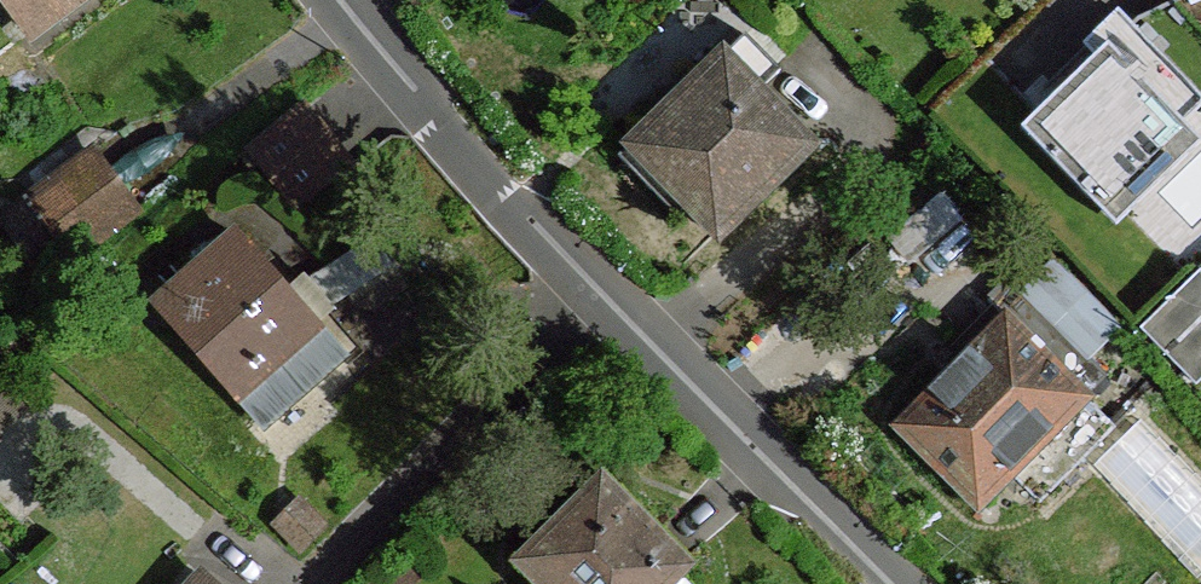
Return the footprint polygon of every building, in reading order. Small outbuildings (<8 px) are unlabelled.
[(32,34),(77,0),(7,0),(32,34)] [(1121,16),(1018,122),(1117,217),(1200,130),(1200,93),(1121,16)] [(780,70),(745,35),(619,157),(676,217),(688,204),(722,238),(814,147),(758,90),(780,70)] [(306,104),(249,151),(295,208),(353,162),(306,104)] [(137,213),(92,152),(31,197),(75,258),(137,213)] [(291,296),(238,236),(161,304),(266,426),(343,355),(317,325),(291,296)] [(369,238),(306,283),(326,307),(348,293),(363,317),(405,285),(369,238)] [(1096,352),(1127,320),(1063,256),(1031,287),(1096,352)] [(291,296),(317,325),(331,312),(326,307),(306,283),(291,296)] [(1007,319),(901,427),(980,506),(1087,399),(1027,339),(1007,319)] [(1027,339),(1087,399),(1107,378),(1047,319),(1027,339)] [(604,482),(520,563),(541,583),(669,583),(678,575),(687,566),(604,482)] [(300,501),(278,525),(303,551),(325,526),(300,501)]
